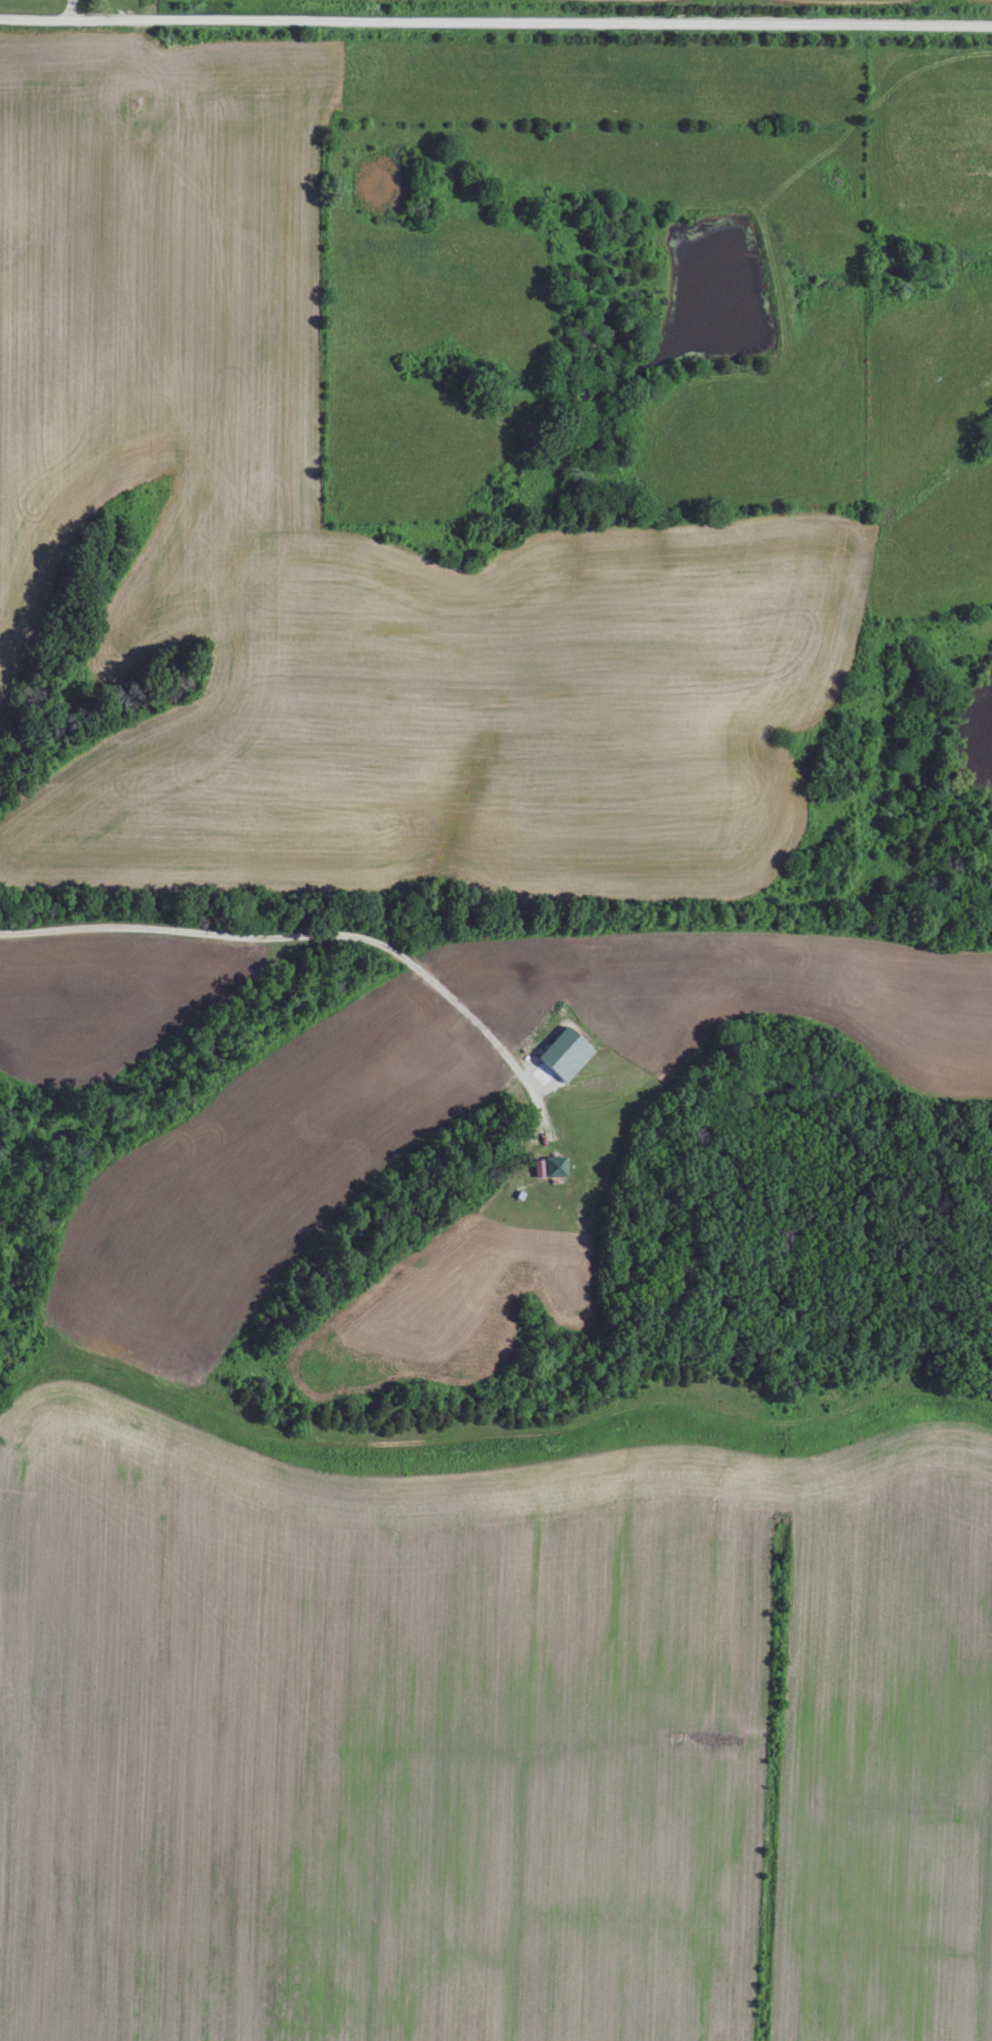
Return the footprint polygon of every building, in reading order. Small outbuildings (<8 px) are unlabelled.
[(565,1157),(543,1158),(544,1177),(566,1176),(565,1157)]
